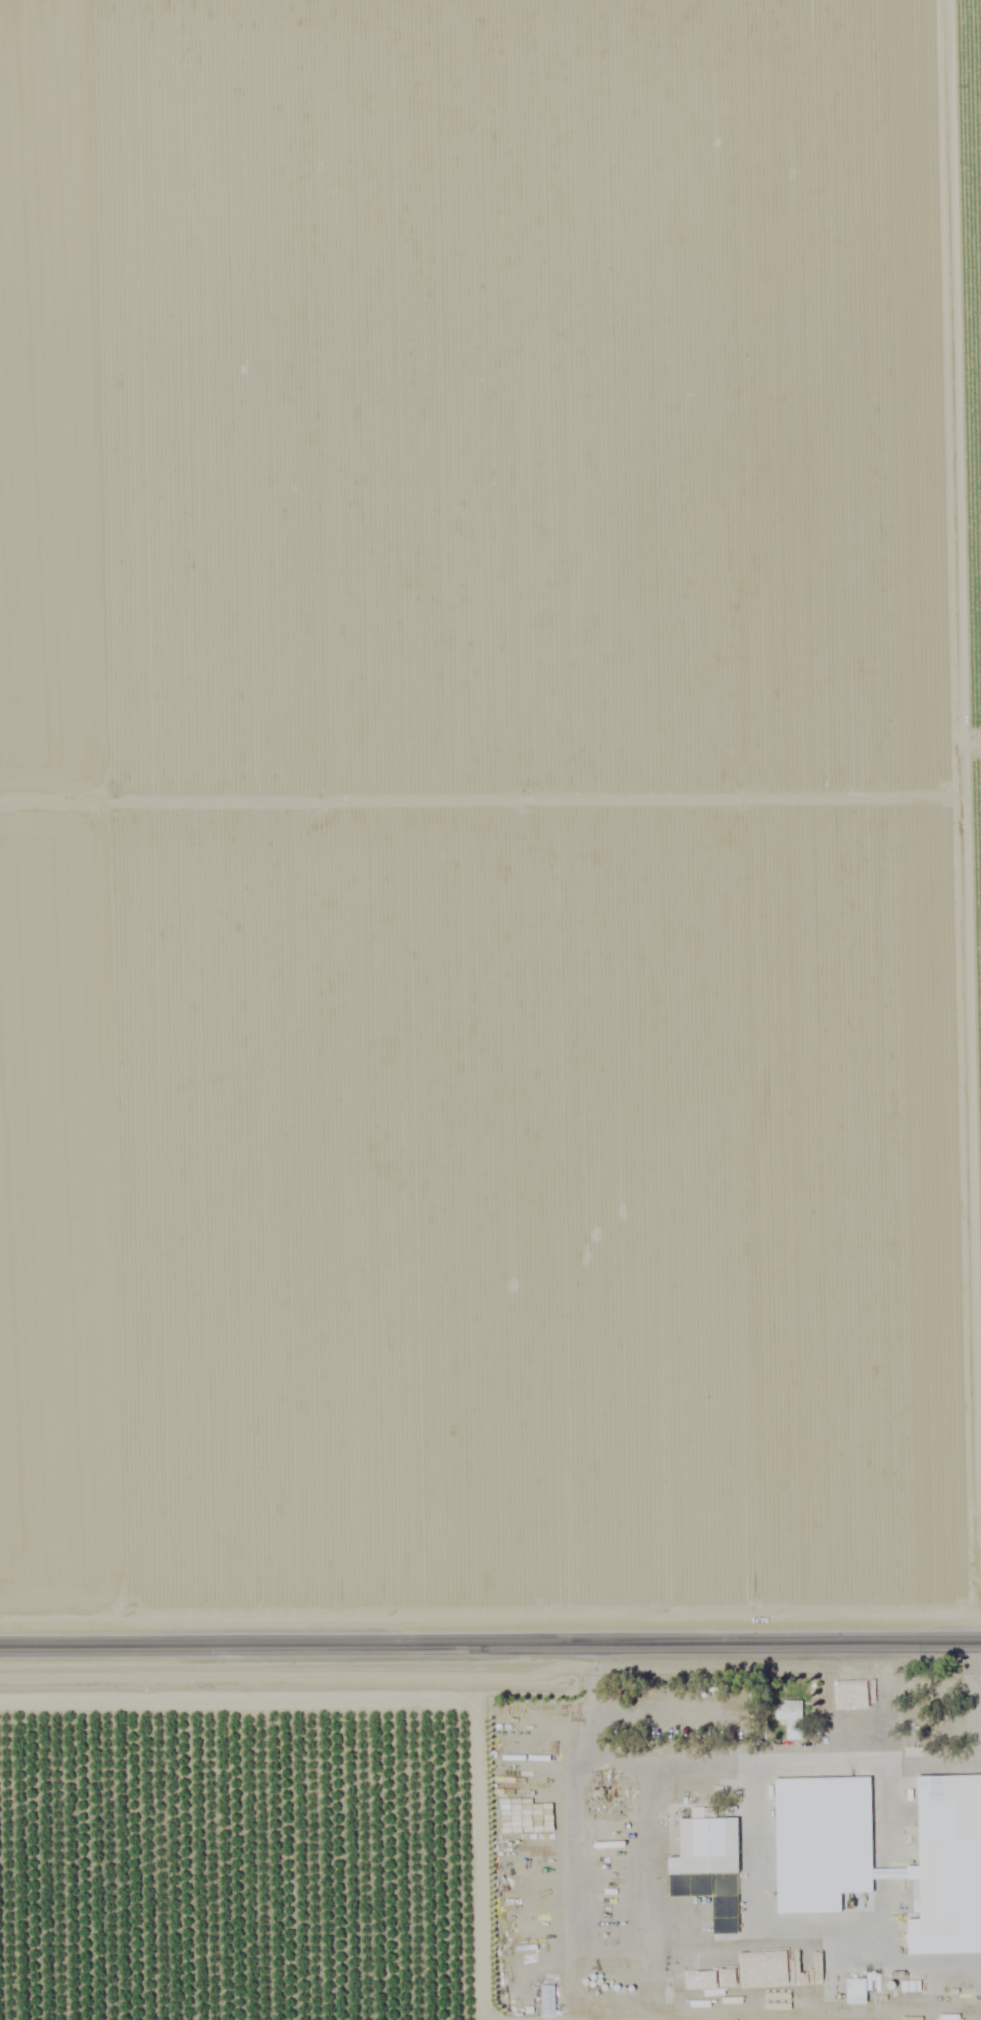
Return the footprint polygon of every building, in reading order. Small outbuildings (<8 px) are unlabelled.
[(782,1738),(798,1738),(799,1700),(772,1700),(772,1719),(783,1719),(782,1738)] [(915,1870),(910,1888),(916,1888),(914,1894),(917,1895),(917,1934),(904,1934),(904,1953),(948,1953),(948,1951),(954,1929),(954,1919),(935,1919),(939,1908),(949,1908),(965,1853),(961,1851),(963,1845),(954,1842),(954,1837),(942,1833),(935,1820),(953,1820),(959,1823),(980,1823),(980,1774),(915,1774),(915,1870)] [(867,1776),(771,1778),(774,1912),(841,1911),(840,1876),(855,1875),(855,1869),(863,1869),(863,1874),(869,1874),(867,1776)] [(735,1871),(734,1817),(676,1818),(677,1856),(664,1856),(665,1873),(735,1871)]
